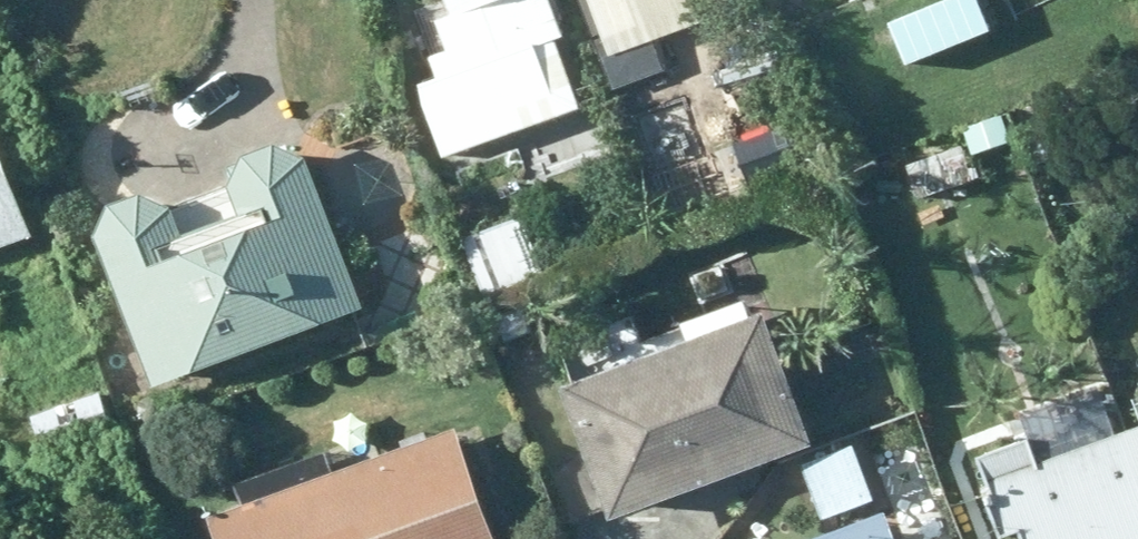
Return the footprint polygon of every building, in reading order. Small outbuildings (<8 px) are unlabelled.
[(465,22),(447,28),(463,72),(415,89),(444,167),(594,113),(553,0),(458,0),(465,22)] [(614,101),(681,77),(670,47),(767,12),(763,0),(577,0),(614,101)] [(47,257),(0,129),(0,274),(47,257)] [(980,185),(962,140),(901,165),(919,210),(980,185)] [(114,210),(95,238),(153,392),(366,312),(309,162),(287,147),(242,159),(226,188),(177,210),(142,203),(114,210)] [(554,213),(453,247),(489,353),(590,319),(554,213)] [(769,312),(564,390),(616,526),(821,449),(769,312)] [(118,437),(99,390),(30,419),(49,465),(118,437)] [(211,512),(220,538),(499,538),(459,425),(211,512)] [(1128,434),(1137,462),(1137,431),(1128,434)] [(1128,434),(1039,464),(1030,437),(972,456),(1000,538),(1008,538),(1018,535),(1020,538),(1137,538),(1137,462),(1128,434)] [(885,515),(821,538),(894,538),(885,515)]
